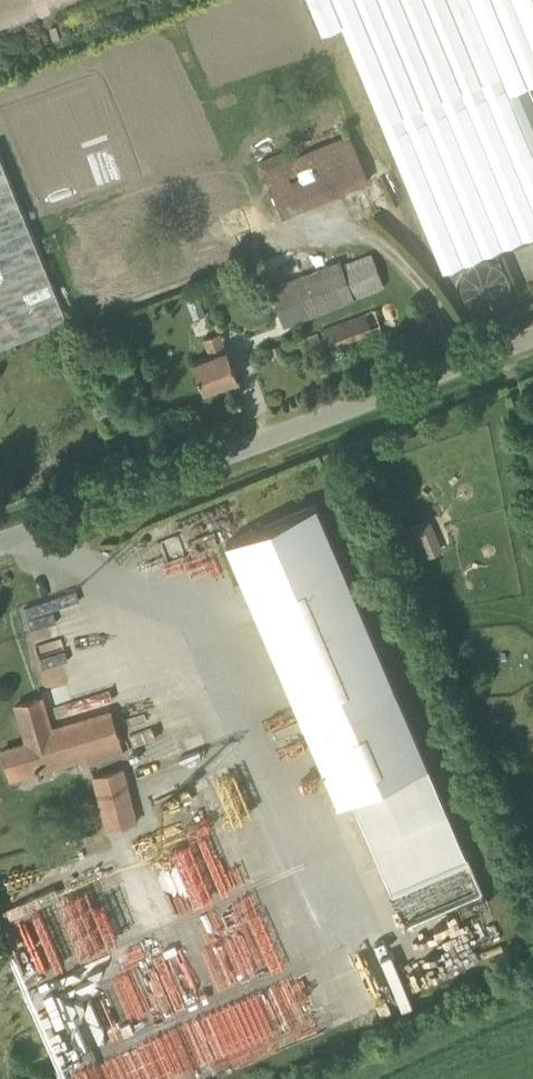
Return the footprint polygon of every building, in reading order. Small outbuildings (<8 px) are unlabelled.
[(443,272),(532,235),(532,0),(307,0),(321,33),(341,25),(435,251),(443,272)] [(284,218),(372,181),(351,132),(290,157),(287,148),(259,160),(284,218)] [(59,299),(0,154),(0,347),(68,320),(59,299)] [(217,188),(185,202),(191,218),(224,204),(217,188)] [(248,213),(106,252),(118,296),(260,257),(248,213)] [(341,266),(339,260),(269,287),(284,325),(383,287),(371,255),(341,266)] [(491,301),(491,297),(490,288),(487,283),(483,278),(479,275),(475,272),(470,271),(464,270),(459,271),(454,272),(450,275),(445,279),(442,283),(439,288),(438,293),(438,298),(439,304),(440,308),(443,313),(447,317),(454,322),(459,323),(466,324),(475,322),(479,319),(483,316),(487,312),(489,307),(491,301)] [(314,358),(365,337),(383,329),(374,309),(301,340),(308,358),(313,355),(314,358)] [(227,350),(221,334),(204,340),(210,355),(193,361),(204,390),(238,377),(228,350),(227,350)] [(428,764),(395,687),(316,504),(227,542),(306,726),(338,802),(352,796),(428,764)] [(437,540),(420,547),(425,557),(441,550),(437,540)] [(232,589),(210,545),(200,550),(195,542),(147,566),(152,576),(181,562),(190,579),(200,574),(212,599),(232,589)] [(51,729),(42,697),(16,705),(27,743),(4,749),(11,773),(84,752),(86,760),(87,764),(90,763),(124,754),(111,711),(51,729)] [(105,831),(137,823),(123,767),(91,776),(105,831)] [(445,906),(467,894),(461,883),(439,895),(445,906)]
